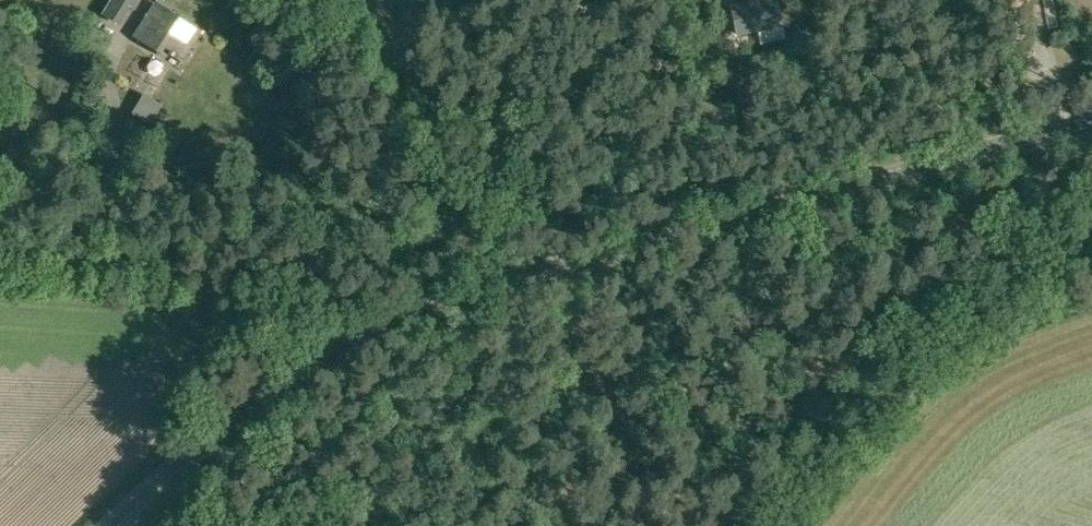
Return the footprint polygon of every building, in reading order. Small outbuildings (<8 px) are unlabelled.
[(104,13),(118,22),(129,5),(133,7),(138,0),(112,0),(104,13)] [(781,25),(775,0),(749,0),(750,3),(732,7),(737,28),(736,28),(738,34),(781,25)] [(148,14),(134,36),(158,51),(167,57),(168,55),(173,58),(174,56),(182,61),(200,32),(172,14),(165,24),(148,14)]
